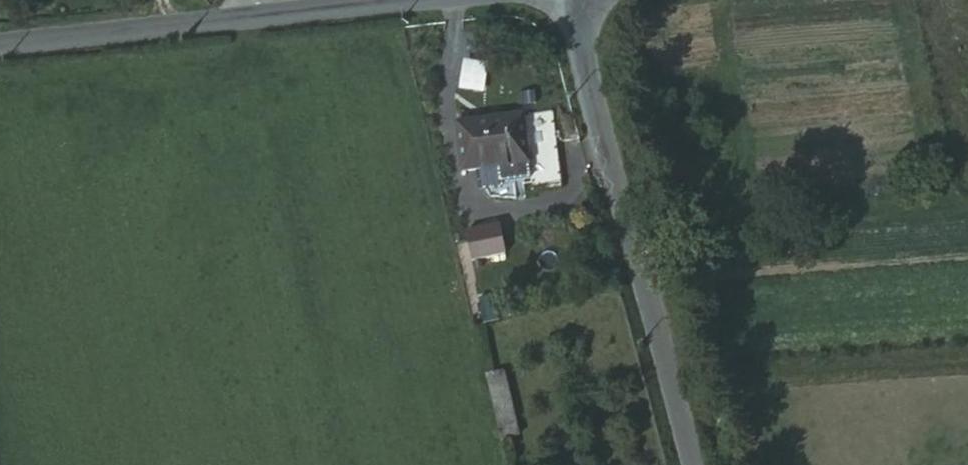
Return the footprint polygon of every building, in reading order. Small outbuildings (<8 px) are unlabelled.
[(558,115),(531,116),(531,123),(533,169),(534,184),(562,183),(558,115)] [(531,123),(452,126),(454,172),(533,169),(531,123)] [(488,390),(503,387),(496,354),(481,358),(488,390)] [(488,390),(496,420),(509,417),(503,387),(488,390)]
